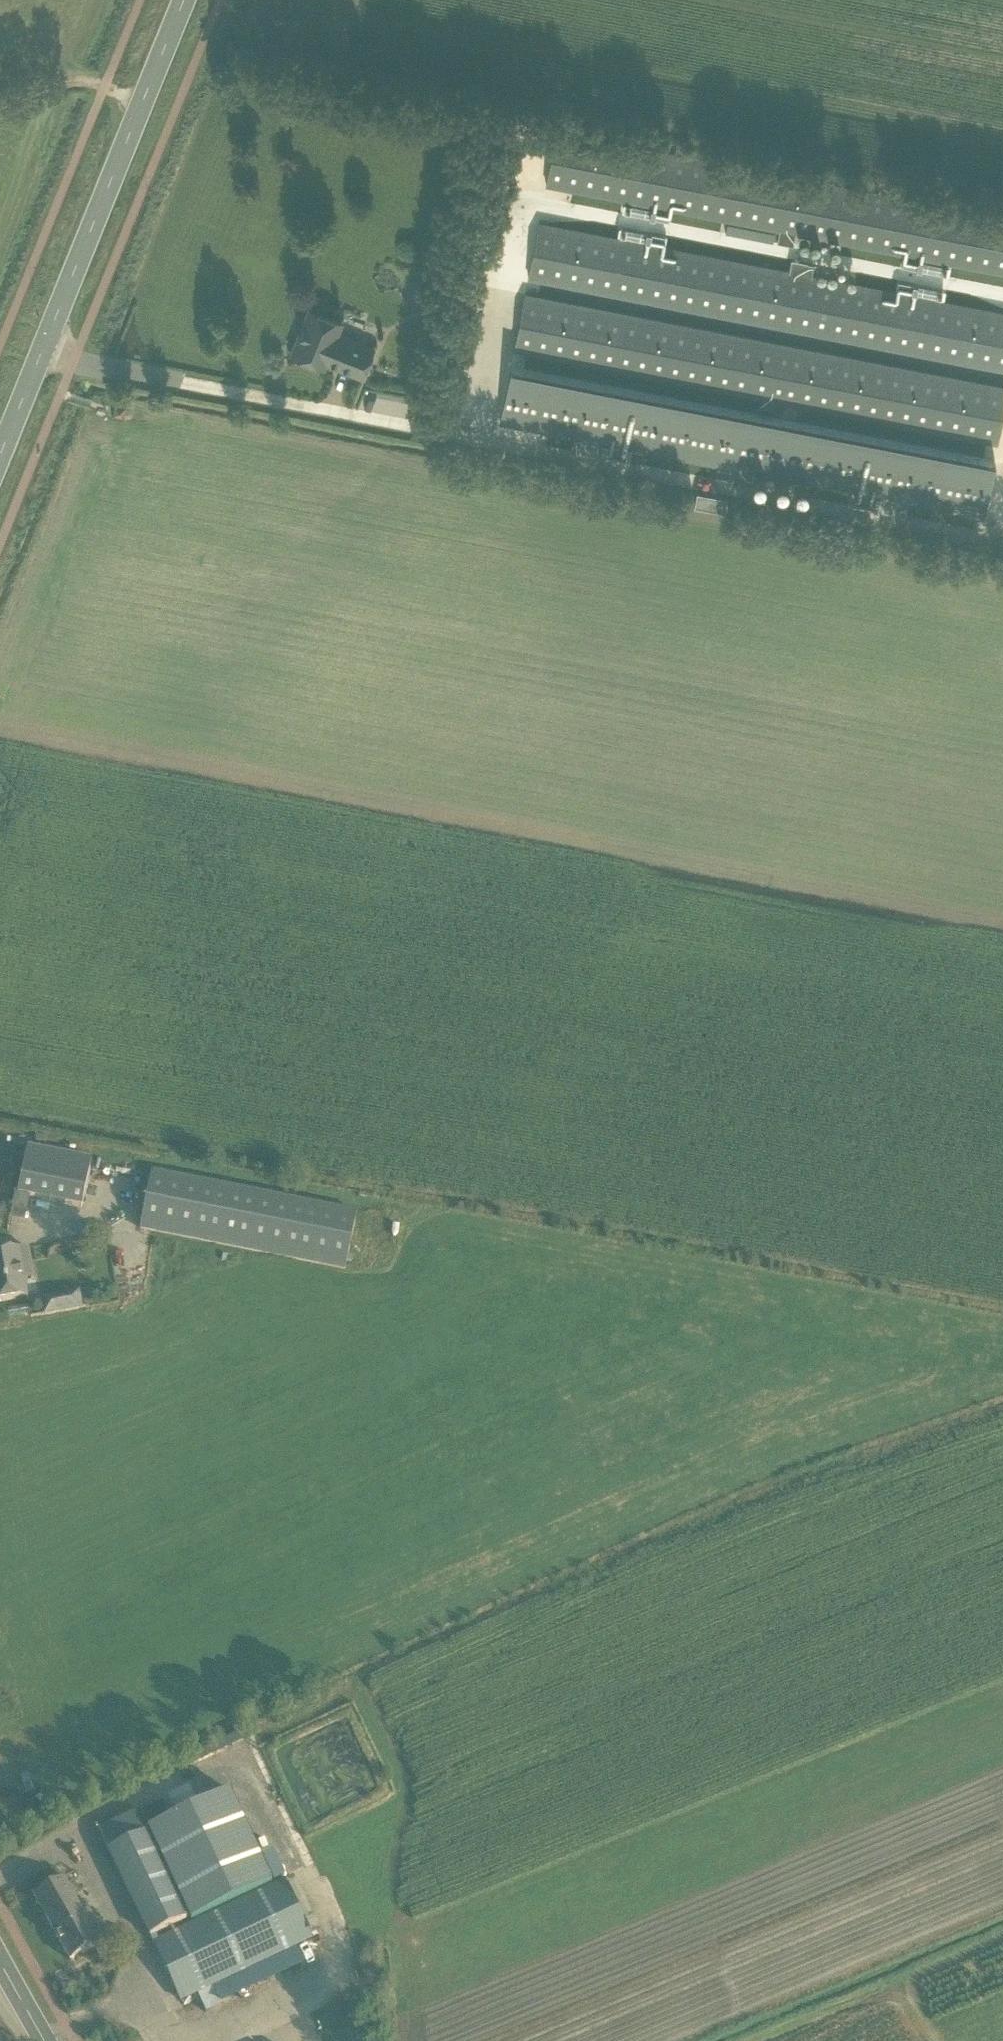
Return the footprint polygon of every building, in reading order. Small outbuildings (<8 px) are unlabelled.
[(1002,274),(1002,214),(554,127),(543,184),(776,230),(775,239),(791,242),(792,233),(1002,274)] [(809,272),(811,262),(789,258),(787,267),(537,219),(525,277),(1002,370),(1002,310),(809,272)] [(720,329),(522,290),(511,350),(759,398),(756,411),(772,415),(775,401),(995,444),(1002,402),(1002,386),(1002,385),(1002,384),(720,329)] [(291,352),(313,361),(324,365),(325,362),(362,376),(374,346),(336,331),(341,320),(309,307),(291,352)] [(756,411),(713,403),(511,364),(504,401),(500,421),(719,463),(716,477),(757,485),(759,471),(983,514),(987,495),(990,479),(991,472),(1002,474),(1002,467),(1002,461),(1000,461),(991,459),(991,457),(772,415),(756,411)] [(363,406),(410,417),(415,396),(368,385),(363,406)] [(697,491),(694,504),(724,510),(726,496),(697,491)] [(91,1163),(28,1153),(23,1182),(86,1192),(91,1163)] [(137,1231),(342,1271),(354,1211),(149,1171),(137,1231)] [(26,1298),(23,1281),(32,1279),(26,1248),(0,1253),(0,1302),(26,1298)] [(58,1295),(39,1298),(42,1315),(62,1312),(58,1295)] [(147,1829),(190,1922),(272,1883),(228,1791),(147,1829)] [(106,1851),(148,1938),(186,1919),(145,1833),(144,1833),(134,1812),(97,1830),(107,1851),(106,1851)] [(33,1897),(70,1962),(99,1945),(62,1880),(33,1897)] [(149,1943),(177,2003),(310,1940),(281,1880),(149,1943)]
